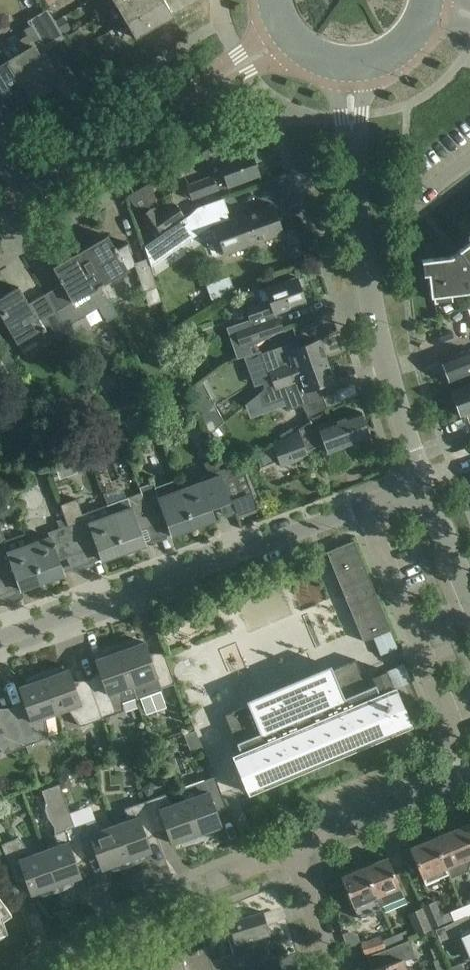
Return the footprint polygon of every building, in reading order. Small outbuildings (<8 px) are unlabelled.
[(116,5),(125,20),(160,0),(125,0),(116,5)] [(164,0),(160,0),(125,20),(135,38),(173,15),(164,0)] [(55,23),(47,9),(28,20),(46,50),(65,38),(63,35),(55,23)] [(65,17),(55,23),(63,35),(72,30),(65,17)] [(34,46),(9,60),(31,99),(56,84),(34,46)] [(9,60),(2,49),(0,51),(0,111),(2,115),(31,99),(9,60)] [(261,161),(254,143),(231,151),(234,157),(219,162),(222,172),(187,186),(188,188),(184,190),(187,197),(191,196),(192,199),(227,186),(228,186),(259,175),(255,163),(261,161)] [(273,204),(240,215),(250,244),(283,233),(273,204)] [(182,213),(176,205),(158,218),(151,208),(141,215),(154,235),(167,226),(182,213)] [(250,244),(240,215),(214,225),(186,235),(196,264),(224,254),(250,245),(250,244)] [(108,237),(84,251),(112,298),(116,295),(107,280),(127,269),(135,264),(128,242),(116,249),(108,235),(107,236),(108,237)] [(421,260),(423,274),(428,274),(431,296),(433,296),(433,301),(436,300),(436,296),(456,294),(466,292),(469,290),(469,241),(450,256),(421,260)] [(63,284),(49,292),(63,315),(67,323),(72,331),(74,330),(70,323),(99,308),(106,322),(117,316),(108,300),(112,298),(84,251),(55,268),(54,267),(53,267),(63,284)] [(157,284),(148,256),(136,261),(146,288),(157,284)] [(275,313),(287,309),(306,302),(296,277),(278,284),(266,288),(257,291),(261,301),(245,307),(250,322),(251,322),(253,326),(235,332),(240,344),(244,343),(246,348),(284,329),(279,317),(277,318),(275,313)] [(223,278),(206,285),(212,301),(224,296),(228,293),(223,278)] [(49,292),(35,300),(38,306),(32,309),(19,287),(0,298),(0,314),(17,342),(44,327),(45,329),(48,327),(46,325),(49,323),(58,339),(72,331),(67,323),(63,315),(49,292)] [(302,346),(300,341),(263,354),(272,379),(307,366),(326,359),(319,340),(302,346)] [(440,361),(448,383),(469,375),(469,350),(469,349),(440,361)] [(7,403),(22,393),(0,358),(0,391),(7,403)] [(318,386),(334,381),(326,359),(307,366),(272,379),(262,382),(264,387),(264,388),(259,394),(263,404),(279,398),(277,391),(302,382),(305,391),(318,386)] [(451,391),(460,416),(469,412),(469,384),(451,391)] [(307,405),(303,407),(308,418),(314,415),(327,409),(325,406),(322,398),(307,405)] [(217,409),(204,417),(210,427),(223,420),(217,409)] [(370,437),(360,411),(322,425),(324,428),(305,435),(302,427),(287,438),(256,465),(259,471),(279,463),(280,466),(308,456),(306,450),(324,443),(328,453),(370,437)] [(111,429),(97,434),(100,445),(115,440),(111,429)] [(180,487),(193,527),(215,519),(211,508),(231,500),(224,482),(222,475),(220,470),(219,468),(219,469),(210,442),(201,445),(207,462),(203,463),(206,473),(198,476),(200,480),(180,487)] [(100,449),(88,452),(93,467),(105,464),(100,449)] [(235,465),(220,470),(222,475),(224,482),(238,473),(235,465)] [(141,487),(153,522),(165,517),(171,535),(193,527),(180,487),(179,488),(176,479),(155,487),(153,483),(141,487)] [(153,522),(141,487),(139,487),(142,496),(129,501),(128,497),(107,503),(124,552),(145,544),(139,527),(153,522)] [(62,505),(69,524),(77,549),(96,542),(102,560),(124,552),(107,503),(82,512),(77,499),(62,505)] [(69,524),(48,532),(49,535),(28,542),(42,582),(64,574),(57,556),(77,549),(69,524)] [(1,576),(14,572),(21,589),(42,582),(28,542),(25,533),(5,540),(1,526),(0,526),(0,572),(1,576)] [(391,629),(353,540),(326,552),(363,641),(373,637),(380,655),(398,648),(391,629)] [(137,698),(138,698),(140,697),(145,710),(165,703),(160,688),(175,683),(174,678),(167,660),(153,665),(144,642),(136,645),(133,641),(119,646),(133,685),(137,698)] [(133,685),(119,646),(104,651),(105,656),(96,659),(104,682),(90,687),(101,718),(123,710),(121,689),(133,685)] [(368,687),(356,659),(225,714),(236,742),(230,745),(235,756),(234,756),(250,793),(396,732),(399,738),(411,733),(409,727),(410,726),(386,670),(372,676),(375,684),(368,687)] [(80,726),(101,718),(90,687),(77,692),(68,669),(59,672),(57,669),(42,674),(56,713),(68,709),(80,726)] [(56,713),(42,674),(28,679),(29,684),(20,687),(28,710),(14,715),(25,745),(47,738),(45,717),(56,713)] [(25,745),(14,715),(0,720),(0,719),(0,748),(3,753),(25,745)] [(184,800),(192,821),(198,839),(213,834),(212,829),(221,826),(213,803),(223,799),(223,800),(224,799),(215,776),(195,783),(196,795),(184,800)] [(69,789),(71,784),(68,778),(60,781),(63,791),(69,789)] [(150,782),(142,788),(148,796),(152,793),(154,787),(150,782)] [(83,850),(59,783),(42,790),(57,833),(54,834),(55,846),(44,850),(58,889),(72,884),(72,880),(80,876),(72,853),(83,850)] [(59,783),(83,850),(94,846),(102,869),(111,866),(114,869),(128,864),(114,825),(102,829),(95,819),(75,826),(60,783),(59,783)] [(198,839),(192,821),(184,800),(172,804),(165,793),(145,801),(153,824),(164,820),(172,843),(181,840),(184,844),(198,839)] [(126,821),(114,825),(128,864),(142,859),(142,854),(151,851),(143,828),(153,824),(145,801),(124,808),(126,821)] [(451,877),(467,870),(469,859),(469,857),(469,832),(466,824),(434,838),(451,877)] [(58,889),(44,850),(32,854),(20,837),(1,844),(4,853),(5,853),(13,875),(14,875),(24,871),(32,894),(41,891),(43,895),(58,889)] [(451,877),(434,838),(410,848),(425,885),(449,874),(450,877),(451,877)] [(388,857),(365,867),(382,906),(404,897),(388,857)] [(382,906),(365,867),(341,877),(358,918),(382,908),(382,906)] [(7,931),(1,915),(8,911),(10,914),(11,913),(0,897),(0,933),(7,931)] [(444,923),(434,901),(423,906),(432,928),(444,923)] [(464,907),(451,912),(455,920),(467,915),(464,907)] [(431,929),(422,910),(408,916),(416,935),(431,929)] [(212,969),(240,969),(278,958),(273,959),(266,935),(270,934),(263,912),(228,923),(237,952),(210,961),(206,947),(205,947),(212,969)] [(469,916),(436,929),(440,940),(469,928),(469,919),(469,916)] [(404,930),(394,934),(394,935),(398,944),(408,940),(404,930)] [(365,956),(383,950),(398,944),(394,935),(384,939),(383,935),(361,942),(365,956)] [(383,950),(384,950),(390,963),(370,969),(406,969),(402,960),(416,955),(411,939),(410,939),(408,940),(398,944),(383,950)] [(205,947),(181,955),(180,950),(158,957),(162,969),(212,969),(205,947)] [(433,960),(437,969),(445,969),(447,969),(442,957),(433,960)] [(278,958),(240,969),(241,969),(243,969),(281,969),(278,958)]
